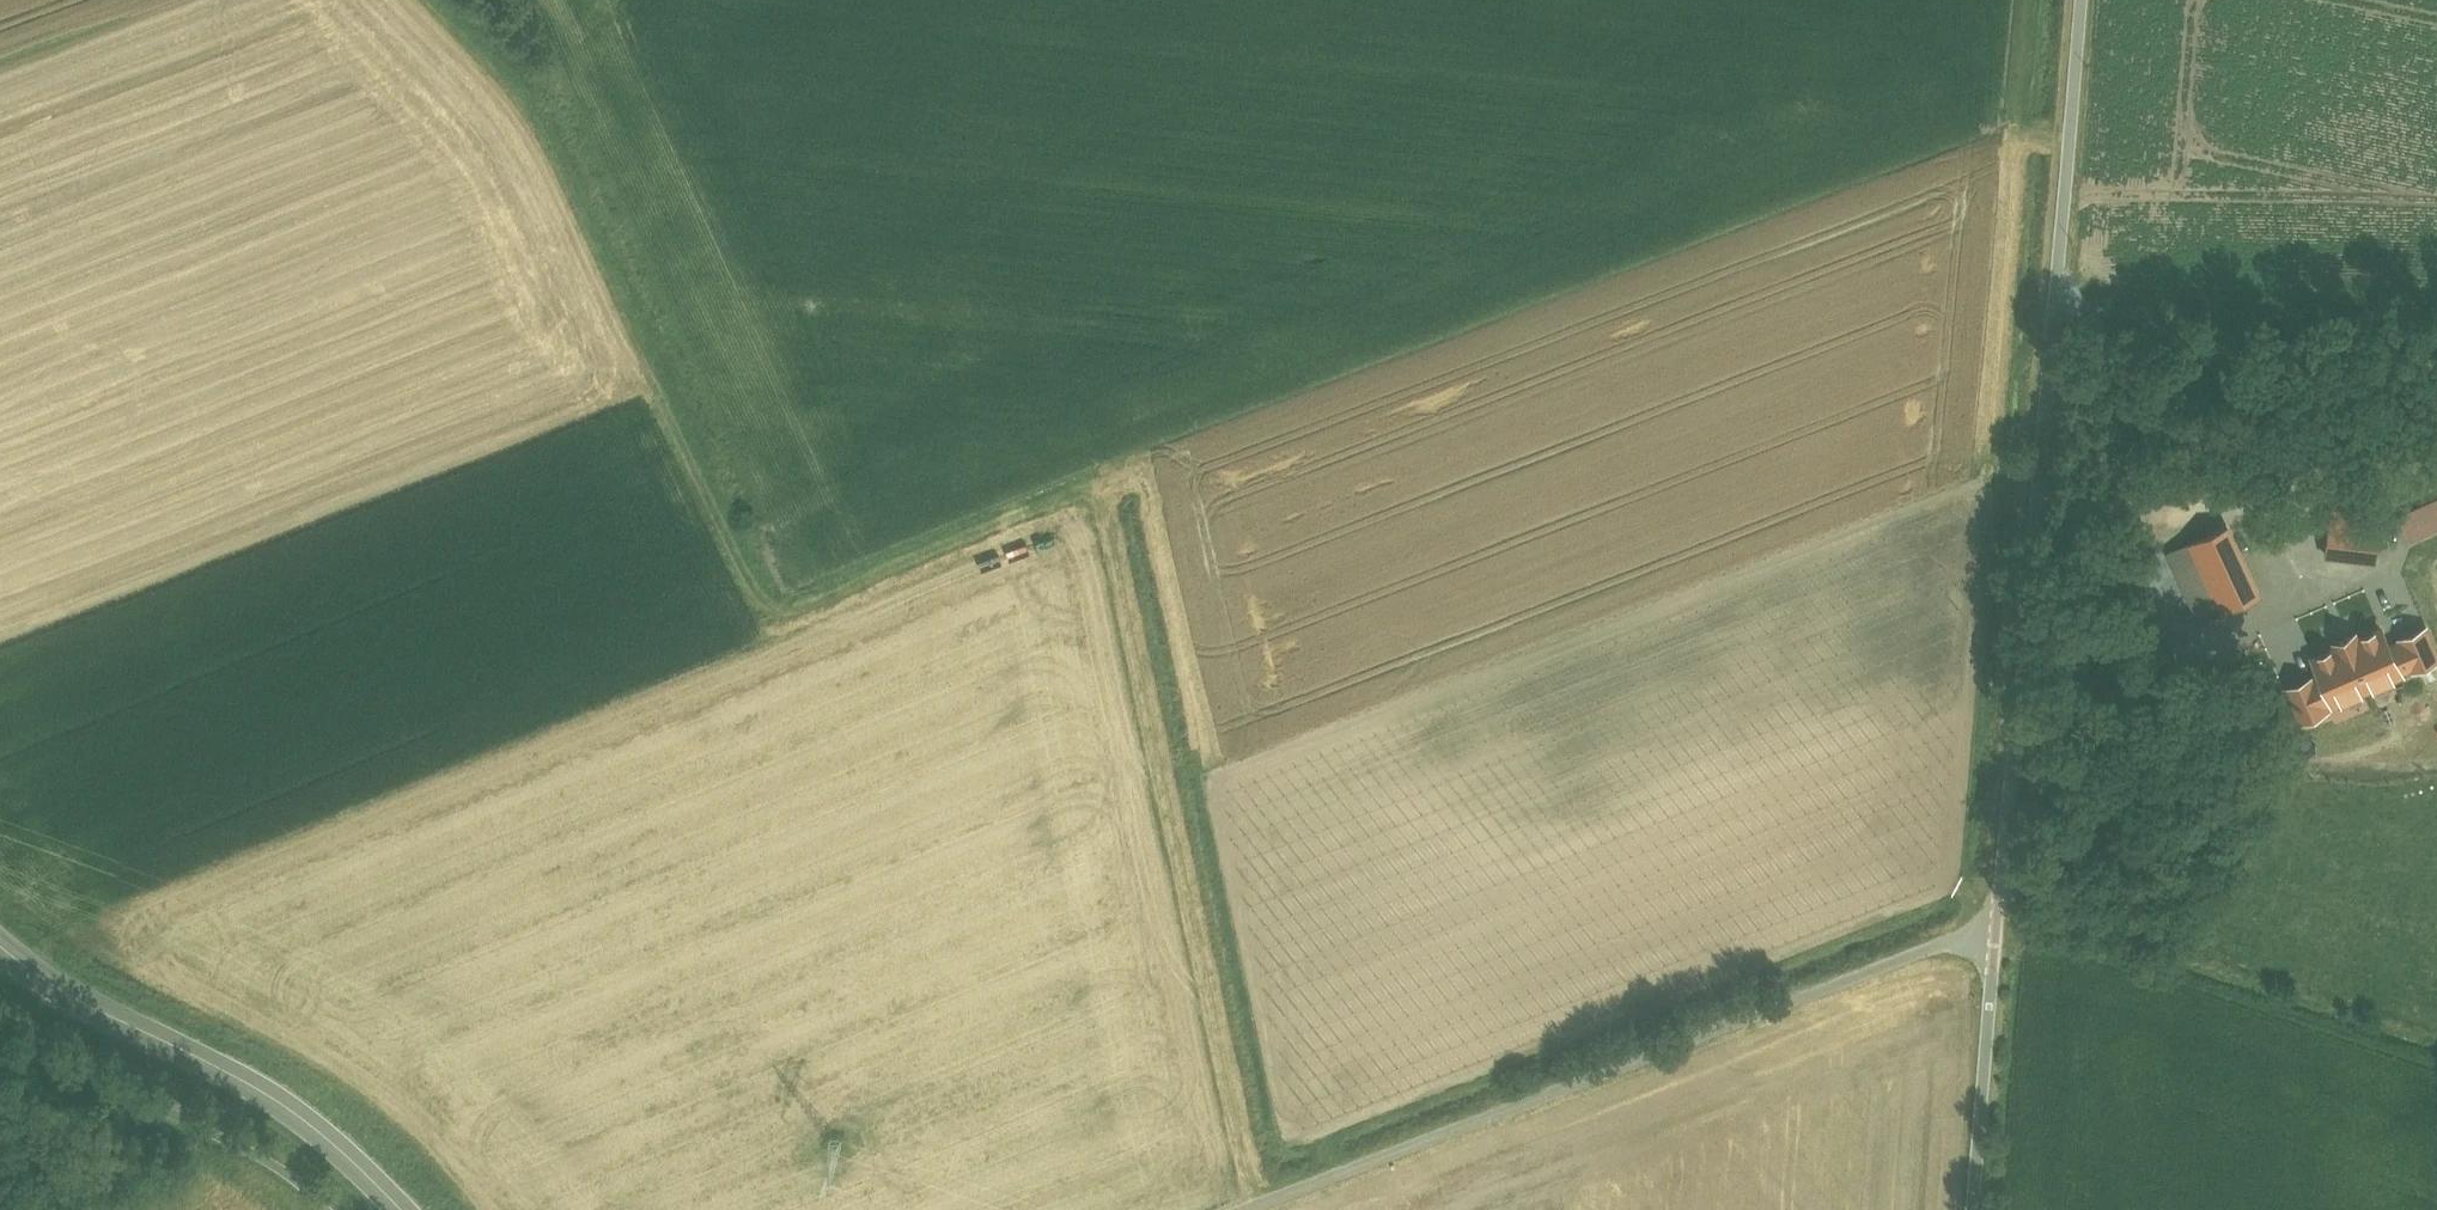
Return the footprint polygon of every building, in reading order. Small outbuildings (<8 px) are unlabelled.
[(2404,516),(2412,535),(2436,525),(2436,502),(2404,516)] [(2381,515),(2330,511),(2326,555),(2378,559),(2381,515)] [(2245,599),(2211,530),(2188,542),(2221,611),(2245,599)] [(2400,670),(2414,664),(2404,640),(2390,646),(2382,629),(2358,639),(2356,635),(2347,638),(2369,688),(2401,673),(2400,670)] [(2369,688),(2347,638),(2337,643),(2339,648),(2315,659),(2323,677),(2313,681),(2323,703),(2332,699),(2333,703),(2369,688)] [(2411,677),(2420,697),(2425,695),(2436,721),(2436,665),(2411,677)] [(2352,718),(2372,707),(2366,694),(2345,706),(2352,718)]
